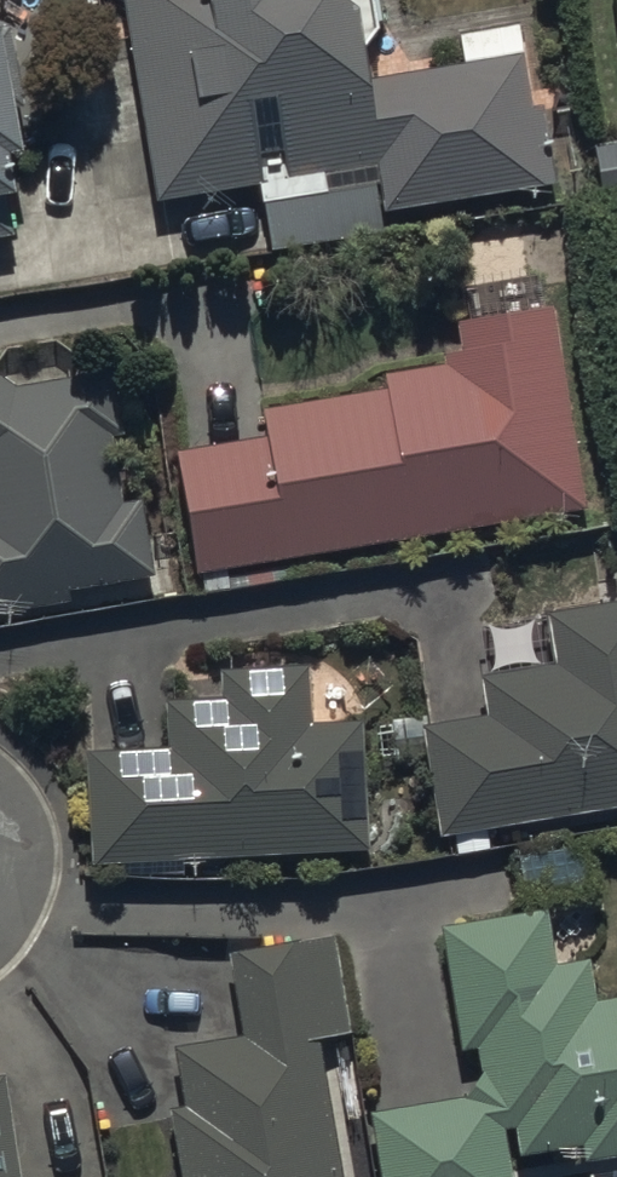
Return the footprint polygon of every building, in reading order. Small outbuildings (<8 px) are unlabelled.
[(152,196),(258,178),(251,142),(270,139),(275,172),(317,165),(321,186),(256,198),(264,248),(382,227),(379,209),(549,179),(535,98),(526,100),(511,17),(449,28),(454,58),(365,74),(360,45),(370,34),(366,0),(118,0),(152,196)] [(616,63),(616,0),(608,0),(616,63)] [(10,232),(5,202),(14,201),(7,161),(23,159),(3,42),(11,40),(7,18),(0,20),(0,234),(10,232)] [(264,420),(175,434),(195,557),(590,493),(557,291),(456,307),(461,335),(441,338),(442,346),(384,355),(386,371),(260,391),(264,420)] [(66,592),(65,585),(151,570),(139,494),(116,498),(105,436),(121,433),(110,365),(10,382),(0,374),(0,603),(66,592)] [(414,710),(433,825),(616,795),(616,591),(540,603),(543,623),(515,628),(519,656),(471,664),(477,700),(414,710)] [(166,737),(84,741),(90,855),(371,841),(365,717),(310,719),(307,659),(218,664),(219,689),(164,691),(166,737)] [(363,1101),(377,1176),(512,1176),(503,1121),(513,1119),(518,1150),(579,1139),(582,1157),(616,1151),(616,987),(594,991),(587,950),(554,956),(544,901),(438,920),(459,1040),(472,1038),(477,1064),(460,1086),(363,1101)] [(324,1042),(353,1037),(335,932),(228,950),(243,1036),(175,1048),(185,1104),(169,1107),(181,1176),(347,1176),(324,1042)] [(0,1067),(0,1176),(14,1176),(0,1067)]
